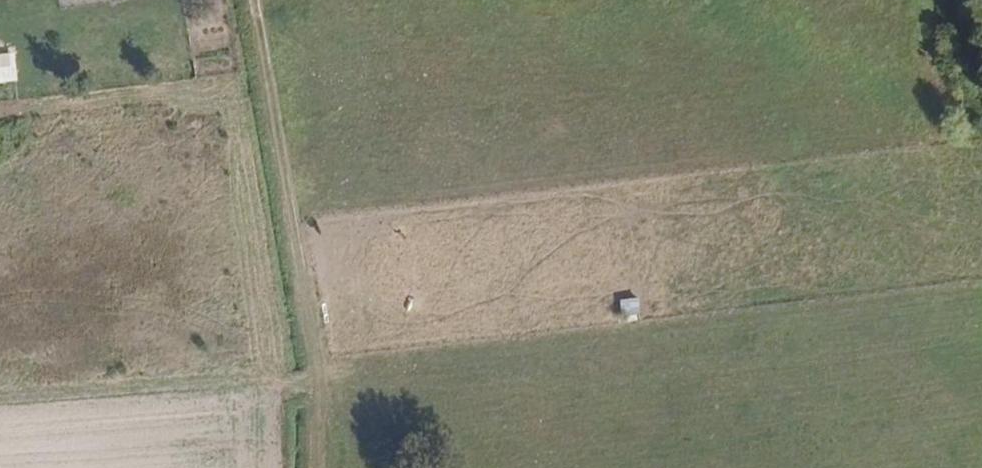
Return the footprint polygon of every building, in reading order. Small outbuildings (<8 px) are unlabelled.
[(10,48),(0,47),(0,84),(7,85),(10,48)] [(637,296),(624,300),(632,326),(646,322),(637,296)]
